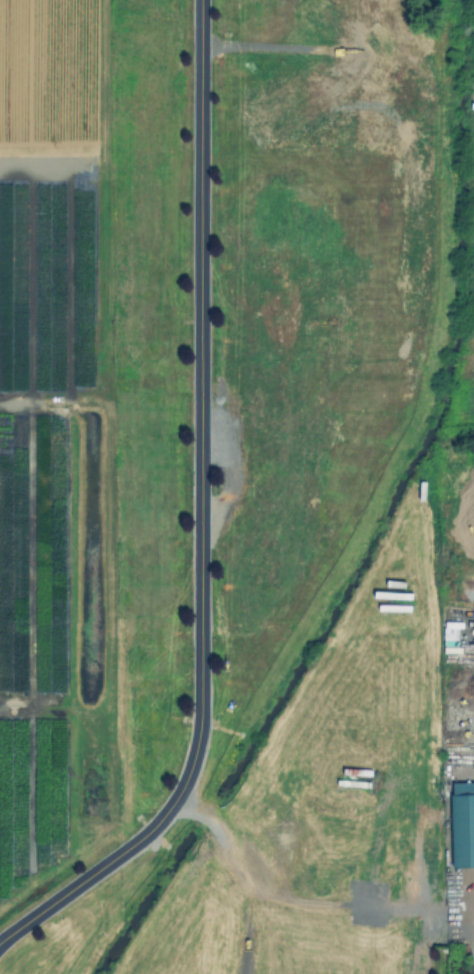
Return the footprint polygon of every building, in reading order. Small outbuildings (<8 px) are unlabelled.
[(453,781),(473,781),(473,866),(455,867),(453,781)]
